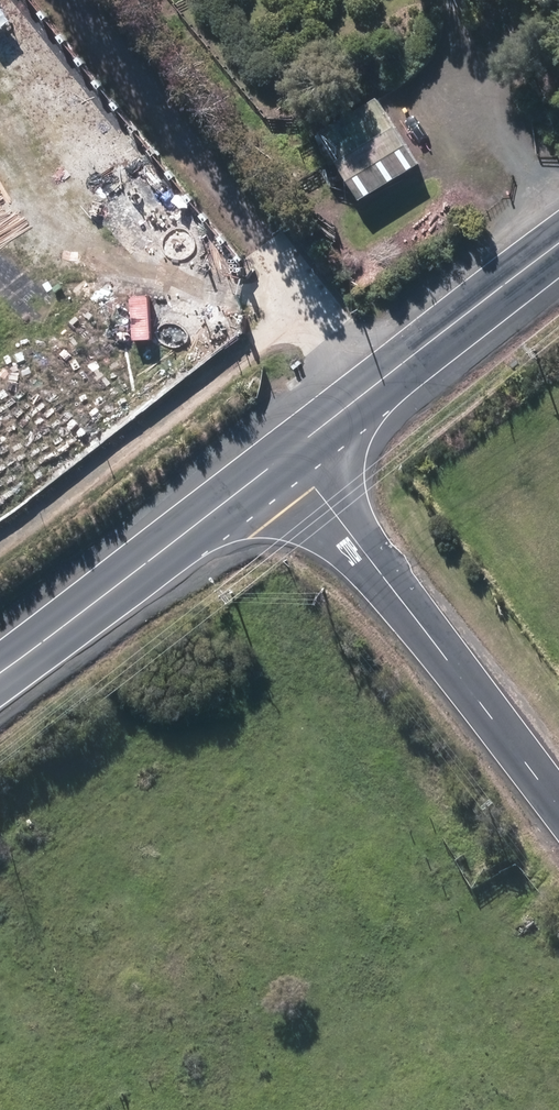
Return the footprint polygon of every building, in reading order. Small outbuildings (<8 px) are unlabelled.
[(344,165),(368,196),(424,155),(400,124),(344,165)]
